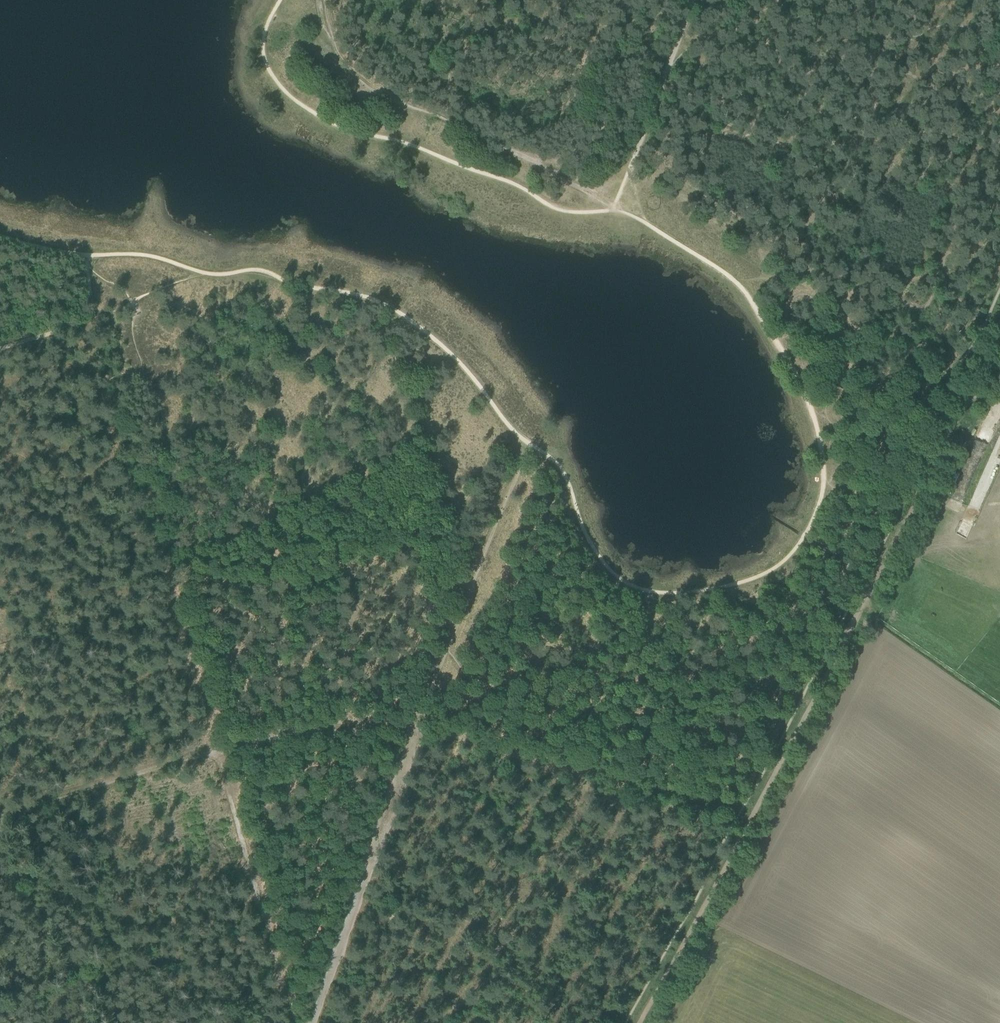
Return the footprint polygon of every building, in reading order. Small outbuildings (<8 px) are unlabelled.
[(975,456),(970,455),(963,475),(972,478),(977,463),(973,462),(975,456)] [(962,572),(999,589),(999,487),(962,572)]
